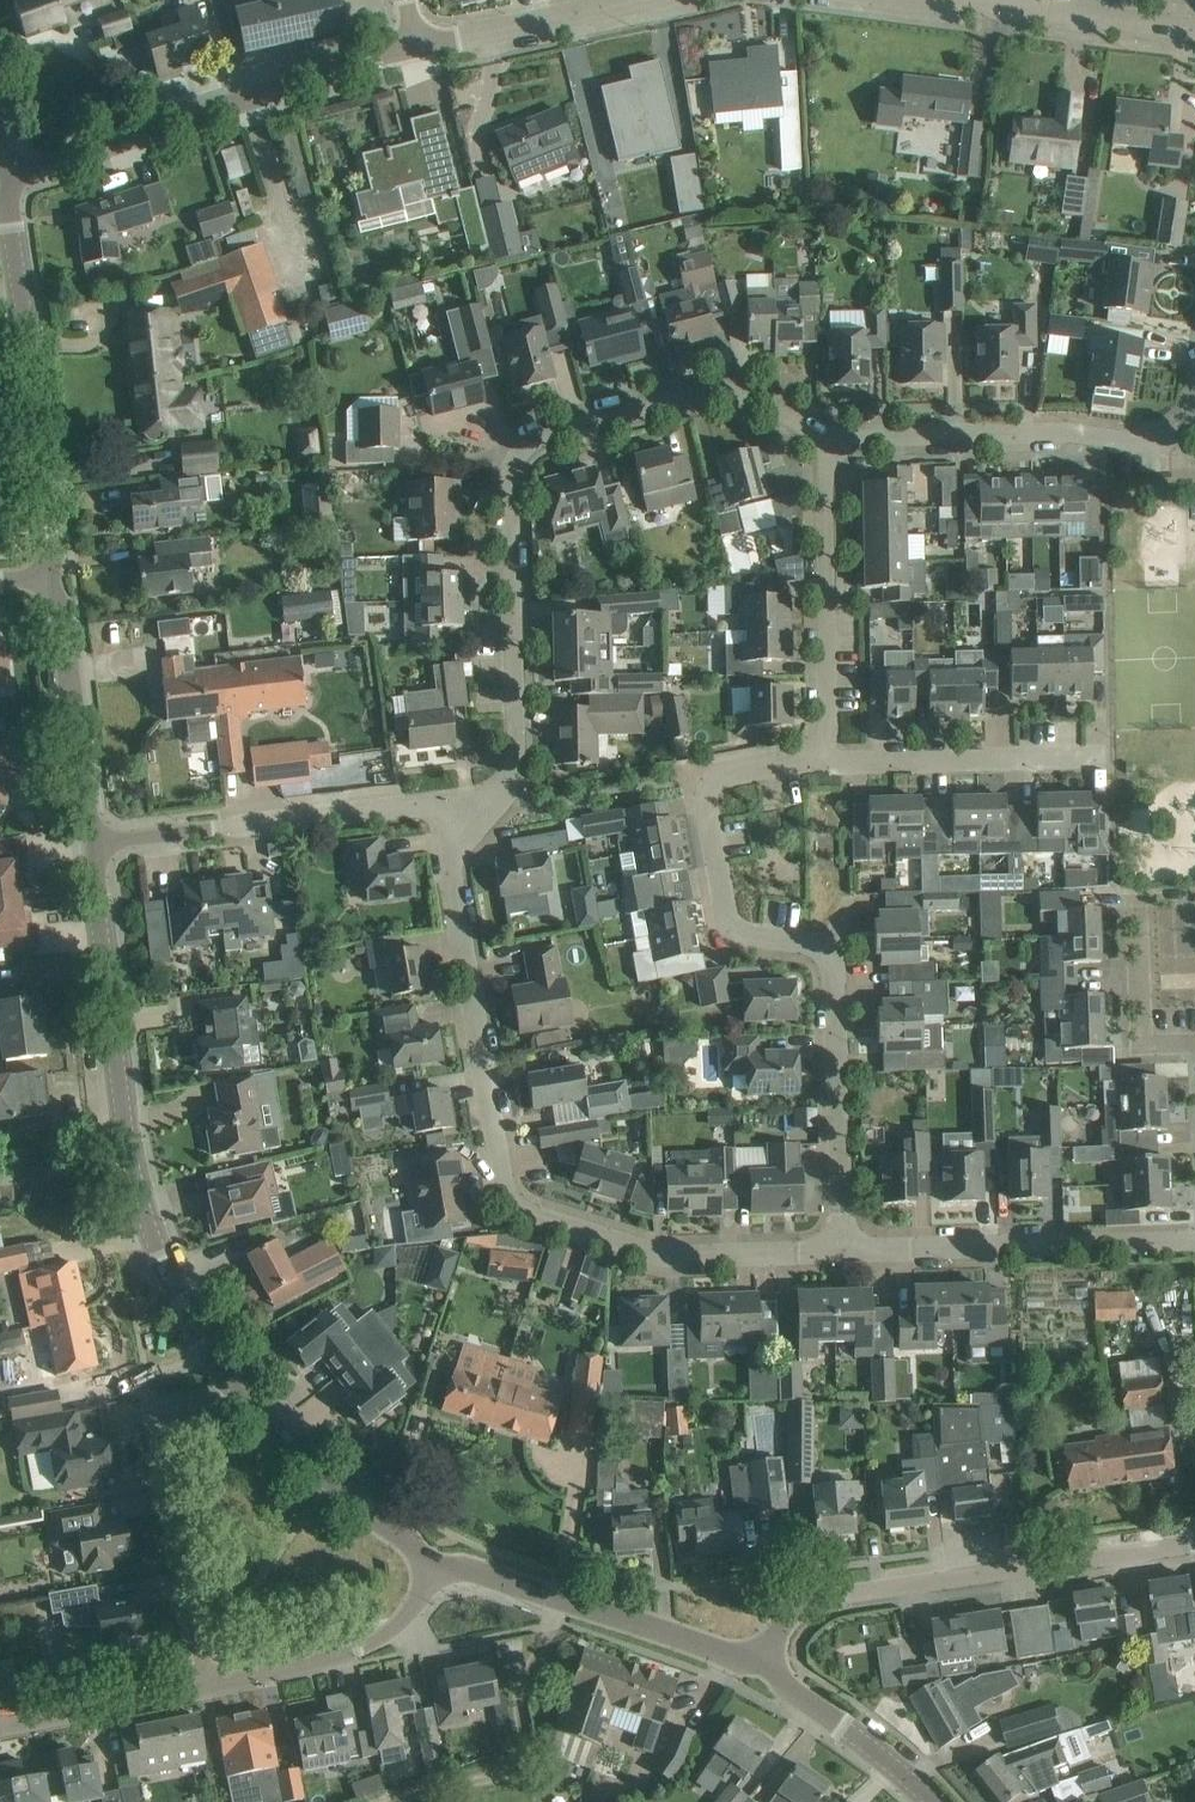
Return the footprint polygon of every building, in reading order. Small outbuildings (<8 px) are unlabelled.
[(14,4),(26,37),(65,23),(60,9),(85,0),(25,0),(14,4)] [(234,5),(236,11),(240,30),(245,53),(248,53),(247,51),(277,45),(310,37),(340,30),(341,32),(343,32),(336,0),(284,0),(268,4),(257,6),(256,0),(234,5)] [(169,32),(146,39),(159,78),(179,71),(177,64),(209,54),(194,7),(178,12),(183,27),(169,32)] [(126,12),(99,21),(105,38),(131,29),(126,12)] [(711,79),(710,79),(710,85),(712,85),(713,100),(714,113),(751,109),(781,107),(778,73),(775,48),(758,49),(759,60),(747,61),(710,65),(711,79)] [(631,81),(600,88),(618,162),(649,154),(650,157),(681,150),(660,61),(638,66),(641,78),(631,81)] [(796,72),(778,73),(781,107),(782,119),(782,120),(780,121),(783,176),(800,175),(797,120),(796,72)] [(878,116),(877,124),(899,127),(900,114),(963,122),(966,122),(967,110),(970,86),(903,78),(901,95),(881,93),(878,116)] [(1012,144),(1010,160),(1072,167),(1073,167),(1077,127),(1075,127),(1079,98),(1060,96),(1056,129),(1038,127),(1038,122),(1014,120),(1012,144)] [(1116,115),(1112,144),(1153,149),(1151,165),(1177,168),(1181,137),(1164,135),(1168,107),(1117,101),(1116,111),(1114,111),(1114,115),(1116,115)] [(558,110),(496,134),(505,157),(509,168),(515,182),(541,172),(543,175),(567,166),(565,162),(577,157),(571,143),(569,138),(567,132),(558,110)] [(373,192),(356,196),(362,216),(365,215),(367,221),(404,212),(398,187),(421,181),(426,200),(450,194),(451,197),(456,196),(436,117),(413,122),(420,150),(406,154),(404,148),(389,152),(388,148),(385,148),(386,151),(364,157),(373,192)] [(965,122),(958,176),(978,179),(982,147),(979,147),(982,124),(965,122)] [(226,150),(231,178),(253,174),(247,146),(226,150)] [(695,155),(670,159),(679,216),(704,212),(695,155)] [(1067,177),(1063,213),(1082,216),(1083,216),(1089,180),(1071,178),(1067,177)] [(78,209),(76,209),(76,211),(78,222),(83,263),(107,260),(114,259),(121,258),(118,234),(152,223),(150,219),(140,189),(91,205),(78,209)] [(1164,201),(1158,243),(1177,246),(1182,203),(1164,201)] [(229,202),(195,213),(203,239),(237,228),(229,202)] [(480,210),(479,211),(480,213),(488,247),(492,262),(523,255),(517,232),(510,203),(500,206),(480,210)] [(698,215),(681,220),(687,241),(688,241),(702,237),(704,237),(698,215)] [(754,228),(749,245),(765,250),(771,233),(754,228)] [(1029,235),(1025,261),(1057,266),(1058,259),(1061,240),(1029,235)] [(213,240),(206,243),(213,262),(219,260),(221,259),(213,240)] [(1061,240),(1058,259),(1103,266),(1106,246),(1104,246),(1089,244),(1079,242),(1061,240)] [(1103,266),(1102,273),(1108,274),(1106,288),(1103,309),(1108,309),(1122,311),(1131,312),(1146,314),(1152,267),(1131,264),(1133,247),(1104,243),(1104,246),(1106,246),(1103,266)] [(221,259),(219,260),(223,270),(231,294),(242,326),(245,334),(247,333),(284,321),(286,320),(283,312),(280,304),(260,246),(221,259)] [(685,289),(659,296),(663,312),(665,317),(667,325),(673,348),(712,338),(699,288),(715,283),(707,253),(678,261),(685,289)] [(961,264),(941,264),(941,311),(961,311),(961,264)] [(496,266),(473,271),(478,291),(487,289),(491,286),(497,276),(497,270),(496,266)] [(636,268),(616,273),(625,305),(645,300),(636,268)] [(223,270),(173,287),(181,311),(231,294),(223,270)] [(774,289),(773,289),(775,357),(786,357),(786,349),(801,349),(801,341),(801,311),(814,311),(814,295),(814,283),(798,284),(798,279),(773,280),(774,289)] [(733,280),(716,285),(724,315),(740,311),(733,280)] [(419,284),(388,292),(393,310),(424,302),(419,284)] [(554,284),(535,289),(546,332),(565,327),(554,284)] [(332,285),(319,288),(322,302),(335,298),(332,285)] [(773,289),(746,290),(748,320),(748,344),(763,344),(763,350),(774,350),(774,357),(775,357),(773,289)] [(361,301),(323,311),(331,343),(369,333),(361,301)] [(478,305),(457,310),(469,352),(489,347),(478,305)] [(1014,329),(977,330),(977,359),(978,383),(1016,382),(1016,347),(1035,347),(1034,323),(1034,305),(1013,306),(1014,329)] [(830,333),(829,333),(829,362),(830,386),(868,385),(867,349),(886,349),(886,346),(886,325),(886,320),(886,308),(865,308),(865,312),(829,313),(830,333)] [(580,329),(574,330),(579,352),(586,351),(586,352),(584,353),(585,358),(587,357),(590,366),(624,357),(625,361),(644,356),(639,336),(638,333),(632,310),(616,314),(614,314),(579,324),(580,329)] [(150,314),(127,316),(135,399),(160,396),(159,383),(179,381),(175,344),(169,345),(166,312),(150,314)] [(1049,315),(1047,336),(1082,340),(1084,319),(1049,315)] [(893,320),(886,320),(886,325),(886,346),(894,346),(894,347),(901,347),(901,356),(901,360),(901,384),(940,383),(939,350),(944,350),(944,326),(918,326),(918,320),(893,320)] [(284,321),(247,333),(256,360),(294,347),(293,346),(303,343),(297,325),(287,328),(284,321)] [(541,329),(503,339),(516,390),(554,380),(547,355),(541,329)] [(1089,335),(1087,354),(1092,355),(1091,364),(1088,388),(1093,389),(1091,406),(1122,411),(1125,393),(1130,394),(1134,360),(1140,361),(1142,342),(1118,339),(1089,335)] [(422,375),(408,378),(414,399),(428,396),(433,416),(484,403),(478,381),(474,364),(459,368),(423,377),(422,375)] [(160,396),(135,399),(139,433),(145,433),(145,434),(146,435),(146,436),(147,437),(147,438),(148,438),(148,439),(149,439),(150,440),(151,441),(152,441),(153,441),(154,441),(155,441),(156,441),(157,441),(158,440),(159,440),(160,440),(160,439),(161,439),(161,438),(162,437),(163,436),(163,435),(164,434),(164,433),(164,432),(164,431),(164,430),(184,428),(197,426),(201,422),(200,412),(198,392),(180,394),(179,381),(159,383),(160,396)] [(360,442),(345,443),(346,464),(384,464),(384,449),(398,449),(397,411),(359,411),(360,442)] [(215,443),(182,446),(184,474),(217,471),(215,443)] [(666,449),(633,458),(647,512),(696,500),(691,478),(685,455),(669,460),(666,449)] [(723,478),(706,482),(721,537),(745,531),(738,504),(767,496),(755,450),(718,459),(723,478)] [(594,468),(545,481),(551,503),(546,505),(551,524),(604,510),(610,534),(607,535),(610,546),(623,543),(620,532),(630,529),(625,513),(620,490),(601,494),(594,468)] [(880,483),(856,484),(856,498),(862,498),(863,510),(904,509),(904,484),(911,483),(910,468),(880,468),(880,483)] [(955,468),(934,468),(934,477),(941,483),(942,507),(956,507),(956,477),(955,468)] [(162,495),(131,498),(135,531),(180,526),(178,508),(201,505),(201,503),(223,500),(220,475),(198,478),(198,476),(160,481),(162,495)] [(1085,479),(1058,480),(1058,537),(1072,537),(1085,536),(1099,536),(1099,507),(1085,507),(1085,489),(1085,479)] [(1058,480),(1031,481),(1032,537),(1044,537),(1058,537),(1058,480)] [(978,506),(963,507),(964,531),(964,539),(980,538),(982,541),(1001,541),(1003,538),(1007,538),(1005,481),(978,482),(978,506)] [(1031,481),(1005,481),(1007,538),(1019,538),(1032,537),(1031,481)] [(458,483),(406,484),(406,508),(407,520),(408,541),(417,541),(431,541),(455,540),(454,507),(459,507),(458,483)] [(329,485),(302,487),(305,525),(331,523),(329,485)] [(792,495),(768,502),(773,524),(775,529),(797,523),(803,522),(801,493),(792,495)] [(863,522),(857,522),(857,536),(905,535),(904,509),(863,510),(863,522)] [(946,520),(939,520),(939,534),(947,534),(957,534),(957,519),(946,519),(946,520)] [(957,534),(947,534),(947,535),(947,549),(958,549),(957,534)] [(905,535),(857,536),(857,550),(864,550),(864,562),(905,561),(905,535)] [(155,559),(138,561),(142,598),(191,593),(189,570),(211,568),(208,539),(154,545),(155,559)] [(412,556),(402,557),(403,602),(468,600),(468,589),(461,589),(461,574),(442,575),(441,556),(417,557),(412,556)] [(794,556),(775,561),(780,582),(804,580),(803,556),(794,556)] [(349,559),(339,559),(339,574),(339,578),(353,577),(353,575),(359,567),(359,559),(352,559),(349,559)] [(864,574),(858,574),(858,589),(883,588),(883,603),(914,602),(913,586),(906,586),(905,561),(864,562),(864,574)] [(1097,561),(1079,562),(1079,583),(1097,582),(1097,561)] [(1034,573),(1033,573),(1033,591),(1049,590),(1049,575),(1049,569),(1034,569),(1034,573)] [(977,571),(965,572),(966,588),(977,587),(977,591),(998,590),(997,570),(978,570),(977,570),(977,571)] [(1033,573),(1007,573),(1007,591),(1019,591),(1033,591),(1033,573)] [(760,583),(724,586),(725,615),(746,615),(747,630),(789,629),(789,598),(760,598),(760,583)] [(329,591),(282,598),(286,621),(333,615),(334,625),(335,624),(343,624),(339,591),(330,592),(329,591)] [(677,591),(659,592),(660,612),(678,610),(677,591)] [(1007,591),(996,591),(996,613),(996,641),(1010,641),(1010,624),(1011,624),(1011,615),(1011,613),(1007,612),(1007,591)] [(595,616),(552,617),(553,649),(596,648),(611,648),(611,637),(620,636),(625,634),(627,629),(627,615),(660,612),(659,592),(616,596),(595,597),(595,607),(595,616)] [(1063,598),(1043,599),(1044,610),(1064,610),(1064,609),(1063,598)] [(1090,598),(1063,598),(1064,609),(1064,610),(1064,613),(1090,613),(1090,598)] [(468,600),(403,602),(403,603),(405,646),(414,646),(443,645),(443,628),(462,627),(462,612),(469,612),(468,600)] [(910,603),(870,604),(870,619),(898,618),(899,630),(911,630),(910,603)] [(927,616),(927,603),(913,603),(913,616),(927,616)] [(188,619),(157,623),(160,640),(190,636),(188,619)] [(747,645),(726,646),(726,676),(738,676),(762,676),(762,661),(790,661),(789,629),(747,630),(747,645)] [(1089,635),(1063,635),(1063,652),(1065,695),(1092,694),(1092,673),(1104,672),(1104,636),(1089,636),(1089,635)] [(1049,638),(1036,638),(1037,651),(1038,696),(1065,695),(1063,652),(1050,652),(1049,638)] [(9,689),(4,643),(0,643),(0,689),(9,689)] [(596,648),(553,649),(554,682),(571,681),(578,681),(583,681),(583,689),(612,688),(611,680),(611,676),(611,663),(611,648),(596,648)] [(1037,651),(1009,652),(1010,672),(1010,696),(1038,696),(1037,651)] [(982,652),(954,653),(955,660),(956,717),(983,716),(983,688),(997,688),(996,659),(982,659),(982,652)] [(884,668),(870,668),(871,704),(886,704),(886,718),(914,718),(914,697),(913,661),(913,653),(883,653),(884,668)] [(181,657),(162,660),(165,681),(162,681),(167,721),(187,719),(188,726),(208,724),(216,723),(218,740),(239,738),(236,713),(237,713),(237,712),(222,713),(216,669),(195,672),(196,677),(183,678),(181,657)] [(300,659),(216,669),(222,713),(237,712),(237,713),(305,704),(302,680),(300,659)] [(955,660),(913,661),(914,697),(928,696),(928,717),(956,717),(955,660)] [(435,690),(404,694),(405,701),(408,725),(411,749),(453,743),(449,708),(466,706),(461,663),(443,665),(432,667),(435,690)] [(662,674),(618,675),(619,694),(641,694),(662,693),(662,685),(662,674)] [(750,714),(737,715),(737,734),(756,734),(756,728),(791,727),(791,688),(767,689),(750,689),(750,714)] [(578,710),(554,710),(556,765),(583,764),(583,766),(588,765),(588,764),(597,764),(596,734),(642,733),(641,709),(641,694),(619,694),(605,695),(605,709),(589,710),(578,710)] [(682,697),(663,701),(670,738),(689,735),(682,697)] [(239,738),(218,740),(222,775),(244,773),(239,738)] [(0,744),(0,811),(4,811),(9,810),(5,778),(11,778),(9,760),(7,743),(0,744)] [(305,743),(268,748),(273,785),(310,780),(305,743)] [(1037,832),(1021,832),(1022,854),(1028,854),(1051,853),(1051,836),(1064,836),(1062,796),(1036,797),(1036,806),(1037,832)] [(1089,796),(1062,796),(1064,836),(1064,838),(1064,853),(1064,855),(1076,855),(1084,855),(1108,854),(1107,821),(1089,821),(1089,796)] [(1005,797),(978,798),(980,840),(979,840),(979,855),(993,854),(1022,854),(1021,832),(1005,833),(1005,797)] [(952,834),(937,834),(937,855),(967,855),(979,855),(979,840),(980,840),(978,798),(952,798),(952,807),(952,834)] [(868,828),(854,828),(854,862),(878,861),(883,861),(882,842),(895,841),(894,799),(867,800),(868,828)] [(921,799),(894,799),(895,841),(895,856),(908,856),(937,855),(937,834),(921,834),(921,799)] [(621,811),(580,818),(581,825),(584,838),(584,839),(617,833),(618,842),(631,839),(633,852),(677,844),(673,818),(667,819),(664,804),(664,803),(621,811)] [(523,857),(495,861),(501,896),(503,896),(506,915),(528,911),(529,918),(550,915),(546,896),(538,897),(537,893),(552,890),(546,854),(569,850),(566,831),(520,839),(523,857)] [(18,895),(14,864),(26,863),(23,839),(0,842),(0,898),(18,895)] [(380,841),(346,845),(349,869),(351,884),(366,882),(368,901),(389,898),(413,895),(408,855),(382,859),(380,841)] [(279,843),(267,845),(269,857),(281,856),(279,843)] [(633,852),(619,855),(624,879),(620,880),(624,897),(662,891),(659,875),(682,870),(677,844),(633,852)] [(249,875),(216,879),(223,934),(225,951),(242,949),(240,939),(273,934),(272,928),(271,920),(269,904),(253,906),(250,883),(249,875)] [(1009,875),(980,875),(980,891),(1023,890),(1023,879),(1023,875),(1009,875)] [(954,878),(938,878),(938,893),(954,893),(954,878)] [(186,914),(170,916),(171,923),(174,947),(198,944),(207,943),(207,936),(223,934),(216,879),(182,883),(186,914)] [(937,879),(922,879),(923,892),(923,894),(923,912),(958,910),(958,893),(954,893),(938,893),(937,893),(937,879)] [(1038,879),(1023,879),(1023,890),(1038,889),(1038,879)] [(662,891),(624,897),(627,915),(630,914),(635,939),(649,937),(693,929),(688,902),(665,907),(662,891)] [(981,892),(979,892),(980,905),(992,904),(992,891),(981,892)] [(1077,893),(1039,895),(1040,924),(1056,923),(1057,937),(1041,937),(1041,938),(1099,936),(1098,923),(1098,909),(1077,910),(1077,893)] [(0,898),(0,946),(7,946),(8,952),(13,951),(37,948),(34,925),(22,926),(22,923),(18,895),(0,898)] [(162,900),(144,902),(152,964),(170,961),(162,900)] [(594,902),(573,906),(577,927),(598,923),(594,902)] [(881,923),(873,923),(874,939),(919,937),(919,923),(918,911),(881,913),(881,923)] [(982,925),(981,933),(988,938),(996,935),(997,926),(990,921),(982,925)] [(311,923),(301,925),(305,950),(330,946),(328,933),(313,923),(311,923)] [(651,951),(632,954),(638,983),(686,974),(683,958),(698,955),(693,929),(649,937),(651,951)] [(286,967),(263,970),(264,979),(289,977),(289,980),(305,977),(302,961),(301,961),(296,934),(286,936),(290,961),(295,963),(289,972),(286,967)] [(367,943),(355,945),(357,955),(369,953),(372,969),(387,967),(392,996),(406,994),(429,990),(423,949),(401,953),(398,936),(375,940),(367,941),(367,943)] [(1099,936),(1041,938),(1042,981),(1075,980),(1074,963),(1100,962),(1099,936)] [(919,937),(874,939),(874,955),(882,955),(883,965),(907,964),(910,964),(911,983),(937,982),(936,964),(928,964),(928,948),(920,948),(919,937)] [(954,937),(955,951),(974,950),(973,937),(954,937)] [(534,986),(512,989),(519,1032),(572,1024),(565,981),(560,981),(555,948),(525,953),(529,975),(532,974),(534,986)] [(723,967),(695,972),(699,996),(701,1007),(730,1001),(744,1000),(744,1003),(749,1003),(750,1022),(771,1021),(795,1020),(794,981),(726,983),(723,967)] [(1075,980),(1042,981),(1042,1012),(1060,1012),(1060,1024),(1102,1022),(1101,995),(1075,996),(1075,980)] [(884,1012),(876,1012),(877,1028),(922,1027),(922,1016),(949,1015),(947,981),(937,982),(911,983),(911,1000),(908,1000),(884,1001),(884,1012)] [(292,983),(289,990),(294,997),(302,996),(305,988),(300,982),(292,983)] [(0,1042),(0,1058),(2,1057),(4,1061),(46,1056),(39,999),(0,1004),(0,1042)] [(203,1041),(197,1041),(200,1071),(224,1068),(242,1066),(239,1044),(242,1047),(252,1047),(259,1041),(256,1021),(249,1018),(247,1018),(245,999),(223,1001),(199,1004),(203,1041)] [(390,1016),(374,1019),(378,1042),(390,1040),(395,1068),(418,1064),(442,1060),(435,1025),(417,1028),(414,1012),(390,1016)] [(648,1012),(645,1028),(659,1030),(662,1014),(648,1012)] [(1060,1024),(1045,1025),(1045,1036),(1062,1035),(1063,1063),(1081,1062),(1080,1049),(1102,1048),(1102,1022),(1060,1024)] [(922,1027),(877,1028),(877,1044),(885,1044),(886,1054),(904,1053),(905,1071),(945,1070),(944,1050),(940,1050),(939,1026),(922,1027)] [(1003,1026),(985,1027),(985,1053),(985,1069),(1005,1068),(1003,1026)] [(539,1034),(536,1038),(537,1047),(571,1041),(569,1029),(539,1034)] [(757,1037),(724,1038),(725,1070),(746,1069),(747,1095),(798,1093),(796,1052),(758,1054),(757,1037)] [(305,1038),(297,1045),(301,1064),(318,1061),(314,1042),(305,1038)] [(694,1039),(663,1040),(664,1073),(684,1072),(684,1065),(691,1058),(696,1058),(695,1047),(694,1047),(694,1039)] [(49,1115),(44,1073),(6,1077),(2,1057),(0,1058),(0,1121),(49,1115)] [(1099,1066),(1098,1066),(1098,1082),(1103,1082),(1116,1081),(1117,1105),(1165,1103),(1164,1077),(1154,1078),(1132,1079),(1131,1065),(1122,1065),(1113,1066),(1099,1066)] [(581,1066),(526,1076),(532,1109),(585,1100),(588,1121),(596,1120),(631,1114),(626,1081),(613,1083),(585,1088),(581,1066)] [(213,1129),(207,1130),(212,1154),(235,1150),(236,1155),(260,1151),(279,1147),(275,1127),(256,1130),(256,1127),(252,1106),(257,1105),(252,1076),(241,1078),(218,1082),(223,1110),(210,1112),(213,1129)] [(333,1079),(325,1080),(327,1094),(340,1091),(339,1082),(333,1079)] [(361,1088),(350,1091),(351,1100),(352,1104),(353,1110),(359,1109),(380,1105),(382,1119),(398,1116),(400,1125),(406,1132),(416,1131),(416,1133),(429,1131),(453,1127),(447,1090),(388,1100),(385,1084),(361,1088)] [(334,1093),(326,1095),(328,1104),(335,1102),(351,1100),(350,1091),(347,1091),(346,1091),(334,1093)] [(992,1091),(971,1092),(972,1134),(972,1142),(980,1142),(994,1141),(992,1091)] [(660,1101),(647,1101),(647,1111),(660,1110),(660,1101)] [(1105,1132),(1100,1132),(1101,1146),(1135,1145),(1134,1132),(1166,1130),(1165,1103),(1117,1105),(1104,1106),(1105,1132)] [(1059,1108),(1038,1108),(1039,1137),(1039,1147),(1061,1146),(1059,1108)] [(731,1109),(708,1110),(708,1124),(731,1123),(731,1109)] [(816,1109),(793,1109),(793,1129),(817,1128),(816,1109)] [(588,1121),(538,1130),(542,1149),(556,1146),(558,1162),(577,1167),(573,1181),(591,1187),(589,1191),(620,1201),(627,1178),(633,1161),(597,1150),(600,1140),(596,1120),(588,1121)] [(899,1157),(881,1158),(883,1204),(915,1203),(914,1171),(929,1171),(927,1135),(898,1136),(899,1157)] [(1028,1137),(1008,1138),(1008,1154),(1009,1166),(1009,1176),(1010,1200),(1048,1199),(1047,1177),(1047,1175),(1047,1152),(1028,1153),(1028,1137)] [(350,1140),(328,1144),(335,1177),(357,1173),(350,1140)] [(973,1148),(943,1149),(943,1155),(943,1169),(943,1178),(944,1202),(981,1201),(981,1177),(980,1168),(980,1167),(980,1154),(980,1142),(972,1142),(973,1148)] [(768,1148),(735,1149),(735,1173),(739,1173),(740,1196),(750,1196),(751,1198),(751,1213),(784,1212),(794,1212),(801,1211),(800,1170),(798,1170),(797,1145),(768,1146),(768,1148)] [(1135,1145),(1101,1146),(1101,1147),(1101,1161),(1120,1160),(1121,1185),(1169,1183),(1168,1157),(1158,1157),(1136,1158),(1135,1145)] [(710,1168),(666,1170),(666,1187),(667,1211),(696,1210),(697,1215),(720,1214),(719,1183),(736,1182),(735,1173),(735,1149),(710,1149),(710,1168)] [(434,1159),(408,1163),(416,1211),(422,1210),(425,1229),(463,1223),(456,1181),(462,1180),(458,1155),(434,1159)] [(0,1159),(0,1202),(16,1201),(13,1181),(23,1180),(22,1167),(11,1167),(10,1158),(0,1159)] [(214,1214),(208,1215),(213,1236),(233,1231),(231,1225),(270,1217),(266,1198),(276,1195),(269,1163),(233,1172),(237,1189),(210,1195),(214,1214)] [(637,1180),(630,1203),(634,1204),(633,1209),(652,1215),(652,1181),(637,1180)] [(1122,1210),(1104,1211),(1105,1226),(1139,1225),(1138,1211),(1170,1210),(1169,1183),(1121,1185),(1122,1210)] [(368,1234),(351,1236),(353,1250),(370,1248),(368,1234)] [(520,1234),(519,1248),(542,1250),(543,1240),(528,1235),(520,1234)] [(269,1245),(248,1257),(267,1295),(268,1294),(272,1302),(286,1294),(289,1299),(344,1270),(333,1248),(320,1255),(315,1246),(287,1261),(287,1260),(277,1241),(269,1245)] [(20,1268),(27,1267),(23,1245),(4,1249),(0,1250),(0,1273),(20,1268)] [(437,1246),(424,1285),(446,1293),(459,1254),(456,1253),(441,1248),(437,1246)] [(502,1253),(499,1277),(531,1281),(534,1257),(502,1253)] [(50,1268),(19,1275),(31,1327),(85,1315),(73,1263),(50,1268)] [(567,1274),(562,1289),(565,1290),(563,1297),(574,1301),(579,1302),(581,1295),(595,1300),(596,1298),(601,1285),(577,1278),(570,1275),(567,1274)] [(986,1286),(950,1288),(952,1328),(970,1328),(970,1346),(1005,1345),(1004,1309),(987,1310),(986,1286)] [(915,1312),(899,1313),(899,1337),(900,1349),(935,1348),(934,1329),(952,1328),(950,1288),(914,1289),(915,1312)] [(869,1290),(833,1292),(835,1342),(854,1341),(855,1357),(871,1356),(870,1314),(869,1290)] [(833,1292),(797,1293),(798,1317),(800,1359),(816,1358),(816,1342),(835,1342),(833,1292)] [(1135,1293),(1096,1295),(1096,1320),(1136,1318),(1135,1293)] [(700,1323),(686,1324),(687,1349),(687,1359),(722,1358),(722,1343),(758,1342),(758,1320),(757,1304),(757,1294),(738,1295),(699,1296),(700,1320),(700,1323)] [(667,1297),(619,1299),(621,1347),(669,1345),(668,1321),(667,1297)] [(325,1313),(288,1343),(292,1348),(288,1351),(299,1365),(303,1362),(307,1367),(320,1357),(336,1377),(388,1334),(396,1329),(395,1306),(373,1315),(371,1312),(357,1323),(343,1335),(327,1315),(325,1313)] [(85,1315),(31,1327),(42,1379),(73,1372),(96,1367),(85,1315)] [(775,1325),(763,1325),(763,1347),(775,1346),(775,1325)] [(388,1334),(336,1377),(352,1396),(346,1401),(366,1425),(385,1409),(387,1412),(398,1404),(396,1401),(403,1395),(385,1373),(406,1356),(388,1334)] [(687,1349),(666,1350),(668,1389),(688,1389),(687,1359),(687,1349)] [(454,1371),(441,1410),(488,1425),(503,1379),(497,1377),(503,1360),(480,1353),(472,1376),(454,1371)] [(577,1355),(571,1403),(596,1407),(602,1358),(577,1355)] [(893,1361),(872,1361),(873,1403),(894,1402),(894,1374),(893,1361)] [(903,1361),(893,1361),(894,1374),(903,1374),(903,1361)] [(800,1364),(778,1365),(779,1401),(801,1400),(800,1364)] [(1163,1377),(1122,1382),(1126,1409),(1162,1404),(1162,1400),(1166,1400),(1163,1377)] [(503,1379),(488,1425),(546,1443),(554,1420),(561,1397),(530,1387),(503,1379)] [(973,1405),(1009,1405),(1009,1388),(1001,1388),(991,1398),(973,1398),(973,1405)] [(56,1391),(9,1399),(13,1421),(60,1413),(56,1391)] [(629,1400),(628,1419),(648,1420),(647,1438),(663,1439),(665,1402),(629,1400)] [(789,1416),(788,1483),(812,1483),(813,1419),(813,1402),(807,1402),(789,1402),(789,1416)] [(973,1405),(932,1404),(933,1433),(935,1459),(936,1459),(938,1486),(950,1485),(954,1520),(994,1516),(991,1492),(991,1488),(990,1488),(985,1445),(1001,1444),(1004,1473),(1019,1471),(1016,1441),(1012,1405),(1009,1405),(973,1405)] [(686,1407),(667,1409),(669,1437),(688,1435),(687,1418),(686,1407)] [(60,1413),(13,1421),(20,1457),(27,1456),(49,1452),(56,1491),(73,1488),(97,1484),(96,1479),(115,1476),(114,1474),(119,1469),(117,1455),(111,1453),(108,1438),(80,1443),(79,1436),(81,1435),(77,1410),(60,1413)] [(1020,1428),(1019,1436),(1026,1443),(1036,1438),(1036,1428),(1028,1423),(1020,1428)] [(1146,1431),(1118,1435),(1125,1483),(1176,1475),(1170,1428),(1146,1431)] [(1098,1444),(1065,1448),(1071,1490),(1125,1483),(1118,1435),(1098,1438),(1098,1444)] [(600,1442),(597,1489),(612,1490),(612,1500),(611,1500),(613,1516),(613,1517),(611,1517),(613,1551),(616,1551),(616,1556),(633,1555),(632,1550),(650,1548),(647,1515),(645,1491),(631,1492),(629,1488),(626,1483),(623,1480),(618,1476),(618,1456),(617,1456),(618,1443),(600,1442)] [(780,1458),(747,1462),(753,1511),(787,1506),(780,1458)] [(903,1474),(876,1477),(879,1514),(884,1513),(886,1529),(926,1525),(923,1495),(939,1494),(938,1486),(936,1459),(935,1459),(919,1461),(913,1461),(902,1462),(903,1474)] [(856,1484),(813,1488),(814,1504),(815,1513),(817,1537),(854,1534),(851,1501),(858,1500),(856,1484)] [(712,1499),(673,1503),(675,1518),(678,1542),(695,1540),(696,1554),(743,1548),(740,1524),(739,1512),(714,1515),(712,1499)] [(67,1512),(48,1515),(54,1547),(55,1547),(60,1575),(85,1570),(85,1573),(87,1573),(110,1569),(110,1567),(111,1567),(112,1567),(113,1566),(114,1566),(115,1565),(116,1564),(116,1563),(117,1563),(117,1562),(117,1561),(117,1560),(117,1559),(117,1558),(129,1556),(127,1545),(129,1543),(131,1539),(130,1536),(128,1533),(124,1532),(123,1521),(101,1525),(101,1522),(94,1524),(91,1507),(67,1512)] [(1151,1584),(1154,1608),(1155,1609),(1159,1635),(1160,1635),(1161,1643),(1194,1637),(1194,1610),(1194,1602),(1190,1578),(1151,1584)] [(96,1586),(49,1594),(52,1614),(61,1613),(64,1627),(89,1627),(99,1627),(102,1643),(104,1642),(107,1658),(109,1658),(129,1655),(128,1652),(142,1647),(140,1636),(143,1635),(137,1602),(113,1606),(113,1602),(99,1604),(96,1586)] [(1114,1590),(1076,1595),(1079,1619),(1080,1624),(1081,1624),(1083,1641),(1120,1636),(1122,1645),(1138,1642),(1138,1640),(1134,1616),(1118,1618),(1114,1590)] [(1048,1605),(1011,1611),(1014,1635),(1018,1659),(1055,1653),(1052,1629),(1048,1605)] [(1002,1612),(969,1617),(975,1655),(1007,1650),(1005,1636),(1002,1613),(1004,1612),(1003,1611),(1002,1612)] [(930,1642),(926,1647),(927,1658),(931,1661),(932,1662),(940,1661),(942,1677),(966,1673),(976,1672),(975,1655),(969,1617),(934,1622),(936,1630),(937,1640),(930,1642)] [(1159,1635),(1143,1637),(1147,1666),(1150,1666),(1164,1663),(1161,1643),(1160,1635),(1159,1635)] [(877,1685),(897,1684),(895,1643),(875,1644),(877,1685)] [(1119,1649),(1111,1666),(1125,1674),(1134,1656),(1119,1649)] [(575,1672),(555,1732),(599,1747),(607,1724),(612,1707),(619,1686),(614,1684),(621,1663),(583,1650),(575,1672)] [(61,1662),(25,1668),(28,1687),(64,1680),(61,1662)] [(612,1707),(607,1724),(637,1734),(632,1747),(650,1753),(661,1723),(663,1723),(669,1704),(677,1682),(621,1663),(614,1684),(619,1686),(612,1707)] [(435,1696),(434,1696),(439,1719),(440,1725),(468,1720),(466,1709),(495,1703),(498,1717),(505,1751),(505,1752),(515,1749),(508,1715),(504,1691),(494,1693),(488,1665),(446,1674),(450,1695),(436,1698),(435,1696)] [(926,1667),(902,1670),(904,1685),(928,1682),(926,1667)] [(934,1686),(913,1697),(941,1747),(958,1737),(961,1736),(960,1735),(969,1731),(968,1730),(982,1722),(974,1709),(970,1702),(991,1691),(994,1697),(995,1699),(1020,1685),(1011,1669),(983,1674),(983,1675),(982,1675),(975,1680),(973,1677),(960,1684),(956,1687),(951,1677),(945,1681),(944,1680),(941,1682),(934,1686)] [(409,1681),(364,1690),(369,1714),(370,1720),(372,1730),(377,1754),(376,1750),(402,1745),(401,1737),(397,1714),(414,1711),(413,1705),(409,1681)] [(329,1716),(295,1722),(299,1746),(304,1771),(347,1762),(346,1758),(362,1755),(362,1757),(377,1754),(372,1730),(357,1733),(354,1716),(350,1693),(326,1697),(329,1716)] [(1055,1706),(1002,1722),(1010,1746),(1059,1731),(1061,1735),(1076,1730),(1073,1718),(1060,1722),(1055,1706)] [(241,1716),(255,1785),(258,1801),(267,1801),(282,1799),(283,1801),(288,1801),(304,1799),(298,1768),(278,1772),(266,1711),(241,1716)] [(135,1731),(121,1733),(130,1776),(206,1759),(198,1716),(135,1728),(135,1731)] [(216,1721),(220,1744),(223,1758),(232,1801),(258,1801),(255,1785),(241,1716),(216,1721)] [(716,1753),(706,1768),(722,1778),(728,1769),(744,1780),(750,1771),(751,1772),(756,1765),(769,1745),(734,1721),(726,1733),(725,1732),(723,1736),(716,1747),(718,1749),(715,1752),(716,1753)] [(1110,1722),(1081,1731),(1085,1741),(1113,1731),(1110,1722)] [(663,1755),(653,1770),(669,1782),(680,1768),(695,1734),(676,1726),(672,1737),(663,1755)] [(419,1733),(417,1734),(418,1738),(419,1737),(424,1761),(427,1761),(430,1776),(444,1773),(444,1772),(435,1730),(419,1733)] [(976,1774),(998,1801),(1010,1801),(1021,1793),(1028,1788),(1051,1779),(1048,1770),(1054,1768),(1069,1763),(1071,1762),(1061,1737),(1059,1738),(1003,1759),(1000,1755),(994,1759),(976,1774)] [(39,1756),(49,1801),(82,1801),(101,1798),(101,1797),(100,1793),(93,1755),(74,1758),(72,1749),(39,1756)] [(39,1756),(38,1756),(40,1765),(23,1769),(21,1760),(0,1764),(0,1801),(49,1801),(39,1756)] [(770,1801),(818,1801),(829,1786),(797,1763),(783,1783),(778,1790),(778,1791),(770,1801)] [(1106,1765),(1079,1774),(1079,1776),(1087,1797),(1113,1788),(1106,1765)] [(1052,1785),(1053,1787),(1058,1801),(1072,1801),(1087,1797),(1079,1776),(1060,1782),(1052,1785)] [(1100,1797),(1102,1801),(1151,1801),(1144,1782),(1100,1797)] [(747,1796),(731,1784),(716,1801),(742,1801),(747,1796)] [(120,1789),(123,1801),(140,1801),(137,1786),(120,1789)] [(100,1793),(101,1797),(101,1798),(102,1801),(123,1801),(120,1789),(100,1793)]
